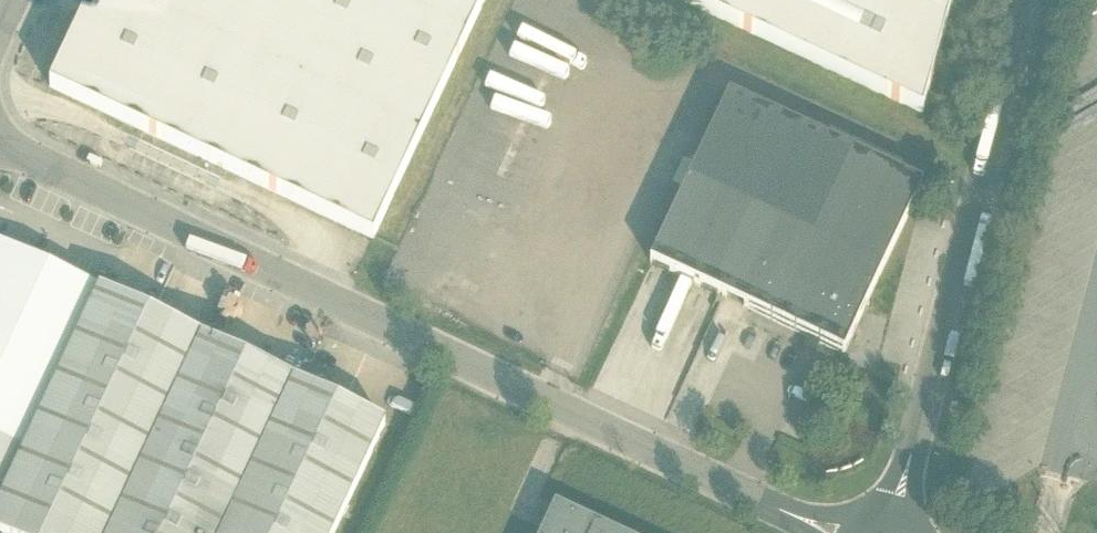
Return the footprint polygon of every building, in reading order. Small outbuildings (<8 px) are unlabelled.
[(51,88),(373,239),(485,0),(92,0),(51,88)] [(954,0),(679,0),(923,115),(954,0)] [(922,182),(727,95),(650,266),(845,353),(922,182)] [(1,242),(0,244),(0,532),(338,532),(389,424),(1,242)] [(554,504),(541,532),(617,532),(554,504)]
